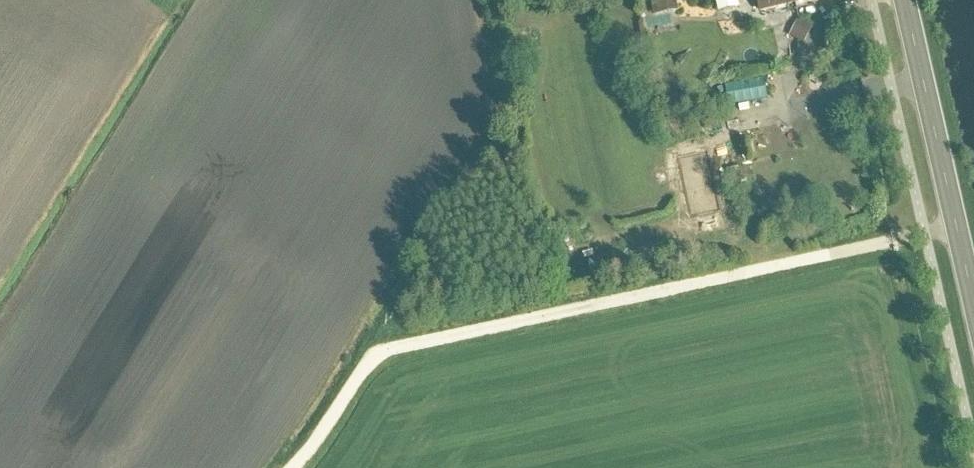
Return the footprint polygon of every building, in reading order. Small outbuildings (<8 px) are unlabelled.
[(654,16),(679,12),(677,0),(652,0),(654,16)] [(737,0),(715,0),(718,15),(739,10),(737,0)] [(759,14),(777,9),(818,0),(756,0),(759,14)] [(798,22),(790,38),(805,46),(813,30),(798,22)]
